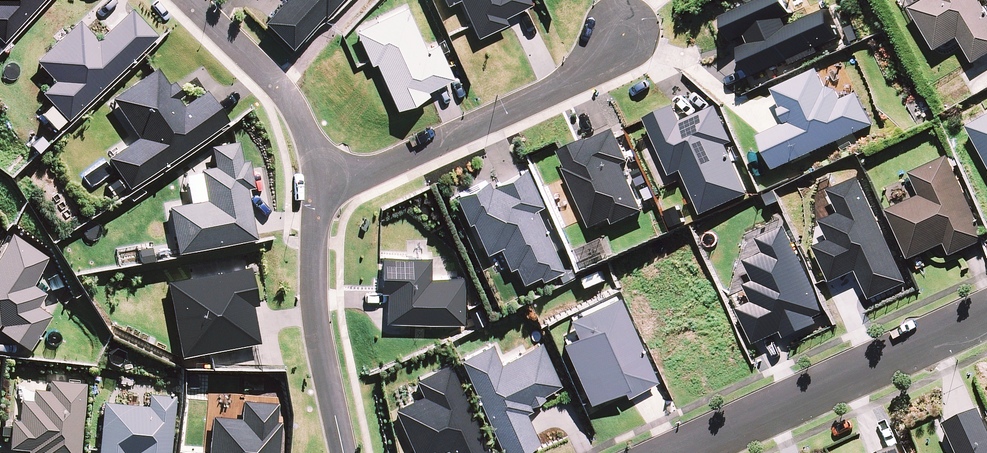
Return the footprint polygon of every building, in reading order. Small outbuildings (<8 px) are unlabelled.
[(981,0),(923,0),(911,7),(936,51),(959,37),(974,62),(986,55),(986,10),(981,0)] [(40,93),(66,120),(157,35),(131,8),(96,40),(77,20),(33,61),(52,82),(40,93)] [(223,117),(206,92),(181,110),(154,72),(115,99),(141,137),(107,161),(124,185),(223,117)] [(764,136),(777,165),(870,123),(857,94),(840,102),(834,88),(826,92),(817,72),(778,90),(793,123),(764,136)] [(968,126),(986,160),(986,116),(968,126)] [(218,169),(203,171),(209,202),(171,208),(178,248),(250,236),(245,206),(238,207),(236,196),(243,194),(241,184),(248,183),(245,164),(238,165),(234,146),(214,149),(218,169)] [(952,254),(986,238),(949,155),(911,172),(921,194),(889,209),(911,258),(946,243),(952,254)] [(11,233),(0,249),(0,324),(0,325),(0,330),(27,349),(50,314),(37,305),(45,293),(32,284),(49,258),(11,233)] [(84,383),(49,379),(48,390),(32,388),(31,399),(20,398),(18,419),(10,418),(7,446),(26,448),(26,452),(29,452),(77,452),(84,383)] [(174,395),(148,393),(147,405),(101,400),(96,452),(108,452),(169,452),(174,395)]
